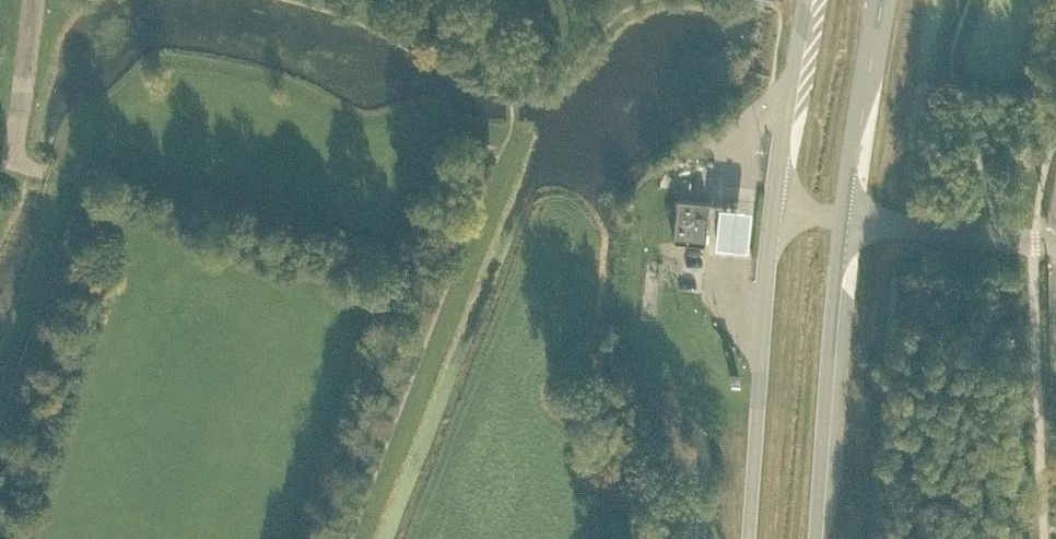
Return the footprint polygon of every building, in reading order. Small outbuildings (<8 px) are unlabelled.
[(677,199),(673,239),(703,243),(708,202),(677,199)] [(726,206),(718,205),(714,241),(722,242),(738,244),(746,244),(750,209),(742,208),(726,206)]
